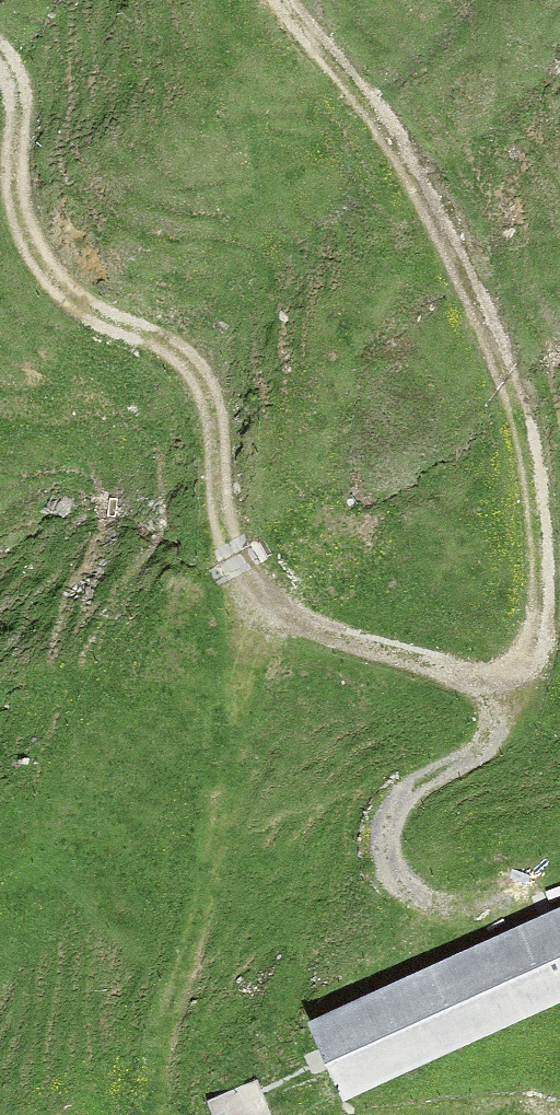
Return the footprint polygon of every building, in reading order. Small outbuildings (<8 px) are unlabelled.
[(559,992),(559,898),(322,989),(353,1071),(559,992)]
